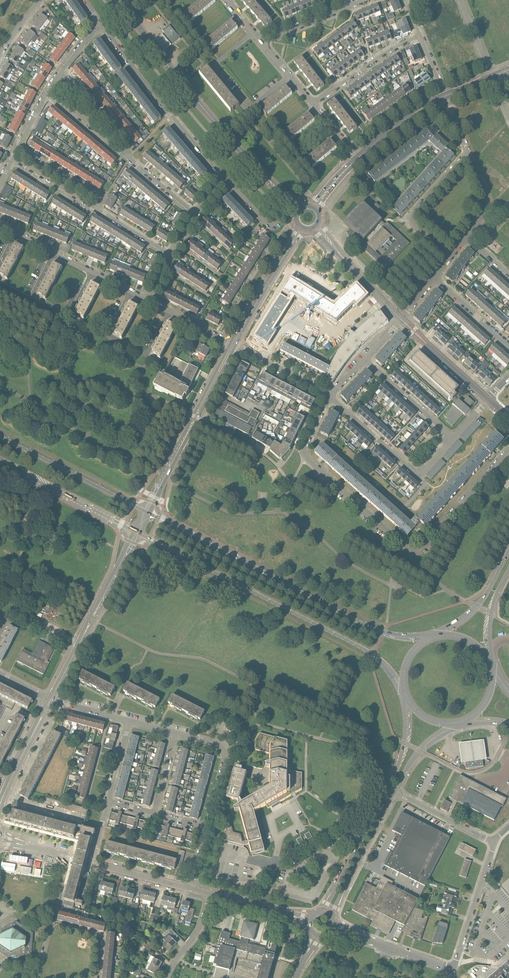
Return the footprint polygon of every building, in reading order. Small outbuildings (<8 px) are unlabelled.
[(78,6),(74,0),(72,0),(70,1),(66,4),(70,9),(73,14),(77,12),(80,9),(78,6)] [(196,4),(183,15),(190,23),(196,18),(203,12),(209,7),(215,2),(216,2),(215,0),(201,0),(196,4)] [(260,8),(253,0),(241,0),(253,14),(265,28),(272,22),(269,19),(260,8)] [(314,7),(311,0),(308,0),(305,1),(308,9),(314,7)] [(302,11),(308,9),(305,1),(299,3),(302,11)] [(297,14),(302,11),(299,3),(294,6),(297,14)] [(399,3),(392,6),(395,12),(401,9),(399,3)] [(382,15),(381,12),(378,5),(372,7),(375,15),(376,17),(378,16),(382,15)] [(291,16),(297,14),(294,6),(288,8),(291,16)] [(369,17),(375,15),(372,7),(366,9),(369,17)] [(285,18),(291,16),(288,8),(282,10),(285,18)] [(80,9),(77,12),(73,14),(77,19),(80,24),(84,22),(87,19),(85,16),(80,9)] [(363,19),(369,17),(366,9),(360,12),(363,19)] [(358,22),(363,19),(360,12),(355,14),(358,22)] [(37,20),(43,25),(47,20),(41,15),(37,20)] [(406,19),(396,23),(395,24),(397,30),(408,26),(406,19)] [(32,26),(39,31),(43,25),(37,20),(32,26)] [(231,20),(218,31),(205,41),(212,50),(212,49),(218,44),(225,39),(232,34),(238,28),(231,20)] [(353,32),(358,28),(353,21),(348,25),(353,32)] [(165,34),(164,35),(173,45),(181,39),(169,25),(162,31),(165,34)] [(348,35),(353,32),(348,25),(343,29),(348,35)] [(400,36),(399,33),(402,31),(404,35),(411,32),(408,26),(397,30),(392,32),(395,38),(400,36)] [(343,39),(348,35),(343,29),(338,32),(343,39)] [(44,43),(46,40),(40,36),(38,38),(29,31),(25,36),(33,43),(34,44),(37,40),(39,41),(40,40),(44,43)] [(338,43),(343,39),(338,32),(333,36),(338,43)] [(383,34),(386,42),(392,39),(389,32),(383,34)] [(64,39),(71,43),(75,38),(69,33),(64,39)] [(380,44),(386,42),(383,34),(377,36),(380,44)] [(165,52),(172,46),(164,35),(156,40),(165,52)] [(29,48),(33,43),(25,36),(20,42),(29,48)] [(333,46),(338,43),(333,36),(328,40),(333,46)] [(374,46),(380,44),(377,36),(371,38),(374,46)] [(369,48),(374,46),(371,38),(366,41),(369,48)] [(67,48),(71,43),(64,39),(61,44),(67,48)] [(100,39),(97,42),(93,44),(97,49),(100,54),(104,51),(107,49),(105,46),(100,39)] [(328,50),(333,46),(328,40),(323,43),(328,50)] [(323,53),(328,50),(323,43),(318,47),(323,53)] [(63,54),(67,48),(61,44),(57,49),(63,54)] [(13,53),(20,57),(24,51),(17,47),(13,53)] [(318,57),(323,53),(318,47),(313,50),(318,57)] [(419,53),(417,47),(410,50),(412,56),(419,53)] [(53,54),(59,59),(63,54),(57,49),(53,54)] [(107,49),(104,51),(100,54),(104,59),(108,64),(111,61),(114,59),(112,55),(107,49)] [(355,53),(360,60),(365,56),(360,49),(355,53)] [(9,59),(16,63),(18,65),(22,59),(20,57),(13,53),(9,59)] [(355,63),(360,60),(355,53),(350,57),(355,63)] [(415,62),(419,60),(422,59),(419,53),(412,56),(415,62)] [(46,60),(49,62),(51,60),(55,64),(59,59),(53,54),(50,59),(48,57),(46,60)] [(396,65),(401,62),(396,55),(391,59),(396,65)] [(322,83),(313,72),(302,57),(294,63),(306,77),(317,92),(324,86),(322,83)] [(350,67),(355,63),(350,57),(345,60),(350,67)] [(81,58),(74,63),(77,66),(79,65),(83,61),(81,58)] [(108,64),(111,69),(115,73),(118,71),(120,70),(122,68),(114,59),(111,61),(108,64)] [(391,69),(396,65),(391,59),(386,62),(391,69)] [(345,70),(350,67),(345,60),(340,64),(345,70)] [(386,73),(391,69),(386,62),(381,66),(386,73)] [(2,70),(9,74),(12,76),(16,70),(13,68),(6,64),(2,70)] [(41,70),(48,74),(51,68),(45,64),(41,70)] [(340,74),(345,70),(340,64),(335,67),(340,74)] [(77,74),(83,70),(79,65),(77,66),(73,70),(77,74)] [(381,76),(386,73),(381,66),(376,69),(381,76)] [(239,106),(229,93),(218,80),(208,67),(199,74),(210,87),(221,100),(231,112),(231,113),(240,106),(239,106)] [(335,78),(340,74),(335,67),(330,71),(335,78)] [(376,80),(381,76),(376,69),(371,73),(376,80)] [(6,80),(9,74),(2,70),(0,74),(0,77),(6,80)] [(38,75),(45,79),(48,74),(41,70),(38,75)] [(81,79),(87,75),(83,70),(77,74),(81,79)] [(125,85),(128,83),(131,80),(129,77),(124,70),(122,72),(121,73),(117,76),(121,80),(125,85)] [(371,83),(376,80),(371,73),(366,77),(371,83)] [(420,78),(425,84),(430,80),(426,74),(420,78)] [(35,81),(41,85),(45,79),(38,75),(35,81)] [(86,84),(91,79),(87,75),(81,79),(86,84)] [(366,87),(371,83),(366,77),(361,80),(366,87)] [(416,79),(415,79),(415,80),(415,81),(419,88),(425,84),(420,78),(417,80),(416,79)] [(90,89),(95,84),(91,79),(86,84),(90,89)] [(125,85),(128,90),(132,95),(136,92),(139,90),(136,86),(131,80),(128,83),(125,85)] [(361,91),(366,87),(361,80),(356,84),(361,91)] [(3,85),(12,90),(14,87),(7,84),(3,81),(2,84),(0,83),(0,91),(3,85)] [(35,81),(31,86),(38,90),(41,85),(35,81)] [(94,94),(99,89),(95,84),(90,89),(94,94)] [(356,94),(361,91),(356,84),(351,87),(356,94)] [(401,88),(406,95),(411,91),(406,84),(401,88)] [(285,86),(273,96),(260,107),(259,107),(266,115),(267,115),(266,115),(273,110),(279,104),(286,99),(292,94),(291,92),(291,91),(290,91),(285,85),(285,86)] [(26,96),(33,99),(36,94),(31,91),(32,89),(28,87),(26,91),(24,95),(26,96)] [(351,98),(356,94),(351,87),(346,91),(351,98)] [(400,99),(406,95),(401,88),(396,92),(400,99)] [(98,99),(104,94),(99,89),(94,94),(98,99)] [(139,90),(136,92),(132,95),(136,100),(140,104),(143,102),(146,99),(144,96),(139,90)] [(395,102),(400,99),(396,92),(390,96),(395,102)] [(102,104),(108,99),(104,94),(98,99),(102,104)] [(23,101),(30,105),(33,99),(26,96),(23,101)] [(390,106),(395,102),(390,96),(385,99),(390,106)] [(107,109),(112,104),(108,99),(102,104),(107,109)] [(154,109),(151,106),(146,99),(143,102),(140,104),(143,109),(147,114),(151,111),(154,109)] [(355,125),(346,114),(334,99),(327,105),(338,119),(350,134),(357,128),(355,125)] [(385,110),(390,106),(385,99),(380,103),(385,110)] [(20,107),(27,111),(30,105),(23,101),(20,107)] [(379,114),(385,110),(380,103),(374,107),(379,114)] [(111,113),(116,109),(112,104),(107,109),(111,113)] [(48,112),(53,116),(58,110),(53,106),(48,112)] [(17,113),(24,116),(27,111),(20,107),(17,113)] [(374,117),(379,114),(374,107),(373,108),(369,110),(374,117)] [(115,118),(120,113),(116,109),(111,113),(115,118)] [(155,123),(158,121),(161,118),(154,109),(151,111),(147,114),(151,119),(155,123)] [(53,116),(58,120),(63,114),(58,110),(53,116)] [(369,121),(374,117),(369,110),(364,114),(369,121)] [(308,113),(295,123),(282,134),(289,142),(295,137),(302,131),(314,121),(315,121),(315,120),(308,112),(308,113)] [(14,119),(21,122),(24,116),(17,113),(14,119)] [(119,123),(125,118),(120,113),(115,118),(119,123)] [(58,120),(63,124),(68,118),(63,114),(58,120)] [(63,124),(68,128),(73,123),(68,118),(63,124)] [(123,128),(129,123),(125,118),(119,123),(123,128)] [(498,130),(502,125),(494,118),(490,123),(498,130)] [(11,124),(18,128),(21,122),(14,119),(11,124)] [(50,131),(52,133),(59,124),(57,122),(52,128),(50,131)] [(68,128),(73,132),(78,127),(73,123),(68,128)] [(127,133),(133,128),(129,123),(123,128),(127,133)] [(494,134),(498,130),(490,123),(486,127),(494,134)] [(11,124),(8,130),(15,134),(18,128),(11,124)] [(73,132),(78,137),(83,131),(78,127),(73,132)] [(490,139),(494,134),(486,127),(482,131),(490,139)] [(132,138),(137,133),(133,128),(127,133),(132,138)] [(169,128),(166,131),(163,134),(167,139),(171,143),(174,140),(177,138),(175,135),(169,128)] [(449,145),(443,140),(437,134),(434,137),(433,137),(430,134),(427,129),(421,134),(414,139),(408,144),(401,149),(395,154),(388,159),(382,164),(375,169),(369,174),(374,181),(380,176),(387,171),(393,166),(400,161),(406,156),(413,151),(419,146),(426,141),(427,140),(430,142),(436,148),(442,153),(443,154),(442,155),(437,161),(431,167),(426,173),(420,179),(415,186),(409,192),(404,198),(399,204),(393,210),(400,216),(405,210),(411,204),(416,198),(421,191),(427,185),(432,179),(438,173),(443,167),(449,161),(454,155),(446,148),(449,145)] [(78,137),(83,141),(88,135),(83,131),(78,137)] [(486,143),(490,139),(482,131),(478,136),(486,143)] [(136,143),(141,138),(137,133),(132,138),(136,143)] [(2,141),(9,144),(11,138),(5,135),(2,141)] [(83,141),(88,145),(93,139),(88,135),(83,141)] [(29,146),(35,149),(39,143),(40,139),(35,136),(29,146)] [(185,147),(183,144),(177,138),(174,140),(171,143),(175,148),(179,152),(182,149),(185,147)] [(88,145),(93,149),(97,143),(93,139),(88,145)] [(318,164),(324,158),(331,153),(337,148),(330,139),(330,140),(317,150),(305,161),(304,161),(311,169),(312,169),(311,169),(318,164)] [(0,144),(0,146),(6,149),(9,144),(2,141),(0,144)] [(35,149),(40,152),(44,146),(39,143),(35,149)] [(93,149),(98,153),(102,148),(97,143),(93,149)] [(40,152),(46,156),(49,150),(44,146),(40,152)] [(185,147),(182,149),(179,152),(183,157),(187,161),(190,159),(193,156),(185,147)] [(98,153),(103,157),(107,152),(102,148),(98,153)] [(496,160),(503,152),(498,148),(491,156),(496,160)] [(46,156),(51,159),(55,153),(49,150),(46,156)] [(143,158),(148,162),(153,155),(149,151),(143,158)] [(103,157),(107,161),(112,156),(107,152),(103,157)] [(508,156),(503,152),(496,160),(500,164),(508,156)] [(51,159),(57,163),(60,156),(55,153),(51,159)] [(148,162),(152,166),(158,159),(153,155),(148,162)] [(57,163),(62,166),(66,160),(60,156),(57,163)] [(112,156),(107,161),(112,166),(117,160),(112,156)] [(198,168),(201,165),(193,156),(190,159),(187,161),(191,166),(195,171),(198,168)] [(508,156),(500,164),(505,169),(508,165),(508,158),(508,156)] [(152,166),(157,169),(163,163),(158,159),(152,166)] [(62,166),(68,169),(71,163),(66,160),(62,166)] [(68,169),(73,173),(77,166),(71,163),(68,169)] [(157,169),(162,173),(167,167),(163,163),(157,169)] [(201,165),(198,168),(195,171),(199,175),(203,180),(206,177),(209,174),(201,165)] [(73,173),(78,176),(82,170),(77,166),(73,173)] [(162,173),(166,177),(172,171),(167,167),(162,173)] [(78,176),(84,179),(88,173),(82,170),(78,176)] [(123,176),(128,180),(133,173),(128,170),(123,176)] [(10,178),(16,182),(20,175),(15,171),(10,178)] [(166,177),(171,181),(176,175),(172,171),(166,177)] [(84,179),(89,183),(93,177),(88,173),(84,179)] [(128,180),(132,184),(138,177),(133,173),(128,180)] [(16,182),(21,185),(25,178),(20,175),(16,182)] [(171,181),(176,185),(181,179),(176,175),(171,181)] [(89,183),(95,186),(99,180),(93,177),(89,183)] [(132,184),(137,188),(142,181),(138,177),(132,184)] [(21,185),(26,188),(30,181),(25,178),(21,185)] [(181,179),(176,185),(180,189),(186,183),(181,179)] [(99,180),(95,186),(100,190),(104,183),(99,180)] [(26,188),(31,191),(35,184),(30,181),(26,188)] [(137,188),(142,191),(147,185),(142,181),(137,188)] [(31,191),(36,194),(41,187),(35,184),(31,191)] [(142,191),(146,195),(152,189),(147,185),(142,191)] [(36,194),(41,197),(46,190),(41,187),(36,194)] [(184,194),(189,198),(193,192),(189,188),(184,194)] [(146,195),(151,199),(156,193),(152,189),(146,195)] [(46,190),(41,197),(47,201),(51,194),(46,190)] [(193,192),(189,198),(194,202),(198,196),(193,192)] [(114,204),(117,198),(120,200),(122,196),(117,193),(114,197),(111,195),(108,200),(114,204)] [(151,199),(155,203),(161,197),(156,193),(151,199)] [(237,204),(234,201),(228,195),(225,198),(222,201),(227,205),(231,210),(234,207),(237,204)] [(52,204),(57,207),(61,200),(56,197),(52,204)] [(155,203),(160,207),(165,201),(161,197),(155,203)] [(57,207),(62,210),(66,203),(61,200),(57,207)] [(114,204),(108,200),(105,205),(111,209),(114,204)] [(165,201),(160,207),(165,211),(170,205),(165,201)] [(62,210),(67,213),(71,206),(66,203),(62,210)] [(348,235),(350,238),(351,238),(385,270),(398,256),(410,243),(387,222),(385,224),(382,222),(382,221),(374,213),(375,211),(376,213),(381,208),(376,203),(372,208),(373,209),(371,211),(363,203),(362,203),(344,222),(345,222),(344,223),(351,229),(346,233),(348,235)] [(245,212),(243,210),(237,204),(234,207),(231,210),(235,214),(239,218),(242,215),(245,212)] [(0,213),(6,215),(9,208),(3,205),(0,213)] [(67,213),(72,217),(77,210),(71,206),(67,213)] [(120,215),(125,218),(130,211),(124,207),(120,215)] [(6,215),(12,218),(15,210),(9,208),(6,215)] [(12,218),(17,220),(20,212),(15,210),(12,218)] [(72,217),(77,220),(82,213),(77,210),(72,217)] [(125,218),(130,221),(135,214),(130,211),(125,218)] [(17,220),(23,222),(26,214),(20,212),(17,220)] [(239,218),(243,223),(248,227),(251,224),(254,221),(245,212),(242,215),(239,218)] [(82,213),(77,220),(83,223),(87,216),(82,213)] [(175,219),(182,222),(185,217),(179,213),(175,219)] [(26,214),(23,222),(29,224),(32,217),(26,214)] [(130,221),(135,224),(140,217),(135,214),(130,221)] [(90,222),(95,225),(100,218),(95,215),(90,222)] [(135,224),(141,227),(145,220),(140,217),(135,224)] [(201,223),(206,227),(211,221),(206,217),(201,223)] [(95,225),(101,228),(105,221),(100,218),(95,225)] [(172,224),(178,228),(182,222),(175,219),(172,224)] [(141,227),(146,231),(150,223),(145,220),(141,227)] [(101,228),(106,231),(110,224),(105,221),(101,228)] [(206,227),(210,232),(216,226),(211,221),(206,227)] [(33,230),(39,233),(42,225),(36,223),(33,230)] [(150,223),(146,231),(151,234),(155,227),(150,223)] [(106,231),(111,234),(115,228),(110,224),(106,231)] [(39,233),(44,235),(47,227),(42,225),(39,233)] [(210,232),(215,236),(220,230),(216,226),(210,232)] [(44,235),(50,237),(53,230),(47,227),(44,235)] [(111,234),(116,238),(120,231),(115,228),(111,234)] [(50,237),(56,239),(59,232),(53,230),(50,237)] [(156,236),(162,239),(165,233),(160,230),(156,236)] [(215,236),(220,240),(225,235),(220,230),(215,236)] [(116,238),(121,241),(125,234),(120,231),(116,238)] [(56,239),(61,242),(64,234),(59,232),(56,239)] [(165,233),(162,239),(167,243),(171,236),(165,233)] [(64,234),(61,242),(67,244),(70,236),(64,234)] [(121,241),(126,244),(130,237),(125,234),(121,241)] [(220,240),(225,245),(230,239),(225,235),(220,240)] [(260,241),(267,245),(270,240),(264,236),(260,241)] [(126,244),(131,247),(136,240),(130,237),(126,244)] [(225,245),(229,249),(235,243),(230,239),(225,245)] [(131,247),(136,250),(141,243),(136,240),(131,247)] [(187,247),(192,251),(197,244),(192,241),(187,247)] [(257,247),(263,251),(267,245),(260,241),(257,247)] [(71,250),(77,252),(80,245),(74,242),(71,250)] [(141,243),(136,250),(142,254),(146,247),(141,243)] [(16,263),(20,256),(24,248),(15,244),(7,259),(16,263)] [(192,251),(197,255),(202,248),(197,244),(192,251)] [(77,252),(83,255),(86,247),(80,245),(77,252)] [(83,255),(88,257),(91,249),(86,247),(83,255)] [(253,252),(260,256),(263,251),(257,247),(253,252)] [(197,255),(202,259),(207,252),(202,248),(197,255)] [(88,257),(94,259),(97,251),(91,249),(88,257)] [(468,249),(460,259),(467,264),(475,254),(468,249)] [(94,259),(100,261),(103,254),(97,251),(94,259)] [(202,259),(207,263),(212,256),(207,252),(202,259)] [(250,257),(256,262),(260,256),(253,252),(250,257)] [(103,254),(100,261),(105,264),(108,256),(103,254)] [(151,260),(158,263),(160,258),(154,254),(151,260)] [(207,263),(212,267),(217,260),(212,256),(207,263)] [(246,263),(253,267),(256,262),(250,257),(246,263)] [(12,271),(16,263),(7,259),(0,273),(0,274),(8,279),(12,271)] [(460,273),(467,264),(460,259),(453,268),(460,273)] [(148,265),(155,269),(158,263),(151,260),(148,265)] [(212,267),(217,271),(222,264),(217,260),(212,267)] [(110,270),(115,272),(118,264),(113,262),(110,270)] [(54,283),(58,275),(62,268),(53,263),(45,278),(54,283)] [(243,268),(250,273),(253,267),(246,263),(243,268)] [(115,272),(121,274),(124,267),(118,264),(115,272)] [(173,271),(179,275),(183,268),(177,265),(173,271)] [(121,274),(127,277),(130,269),(124,267),(121,274)] [(179,275),(184,278),(188,271),(183,268),(179,275)] [(240,274),(246,278),(250,273),(243,268),(240,274)] [(453,268),(451,271),(446,278),(452,283),(460,273),(453,268)] [(484,275),(488,279),(494,272),(489,268),(484,275)] [(127,277),(132,279),(135,271),(130,269),(127,277)] [(132,279),(138,281),(141,273),(135,271),(132,279)] [(184,278),(190,282),(194,275),(188,271),(184,278)] [(488,279),(493,283),(498,276),(494,272),(488,279)] [(141,273),(138,281),(144,283),(147,276),(141,273)] [(236,279),(243,283),(246,278),(240,274),(236,279)] [(190,282),(195,285),(199,278),(194,275),(190,282)] [(493,283),(497,287),(503,280),(498,276),(493,283)] [(47,298),(50,291),(54,283),(45,278),(38,294),(47,298)] [(195,285),(201,288),(205,282),(199,278),(195,285)] [(233,285),(239,289),(243,283),(236,279),(233,285)] [(291,280),(284,291),(290,295),(291,293),(336,321),(354,303),(356,305),(366,296),(356,286),(334,308),(291,280)] [(497,287),(502,291),(507,284),(503,280),(497,287)] [(201,288),(206,292),(210,285),(205,282),(201,288)] [(92,303),(96,295),(100,288),(91,283),(83,298),(92,303)] [(229,290),(236,294),(239,289),(233,285),(229,290)] [(436,289),(429,299),(435,304),(443,295),(436,289)] [(465,295),(470,299),(475,293),(471,289),(465,295)] [(163,297),(168,300),(172,293),(166,290),(163,297)] [(226,296),(232,300),(236,294),(229,290),(226,296)] [(168,300),(174,303),(178,296),(172,293),(168,300)] [(470,299),(474,303),(480,297),(475,293),(470,299)] [(174,303),(180,306),(183,299),(178,296),(174,303)] [(232,300),(226,296),(222,301),(229,305),(232,300)] [(280,297),(256,337),(267,344),(274,333),(272,331),(290,303),(286,301),(280,297)] [(474,303),(479,307),(484,301),(480,297),(474,303)] [(85,318),(89,310),(92,303),(83,298),(76,313),(85,318)] [(180,306),(186,309),(189,302),(183,299),(180,306)] [(428,314),(435,304),(429,299),(421,309),(428,314)] [(479,307),(483,311),(489,305),(484,301),(479,307)] [(186,309),(191,312),(195,305),(189,302),(186,309)] [(131,323),(135,315),(138,307),(129,303),(122,318),(131,323)] [(195,305),(191,312),(197,315),(201,308),(195,305)] [(483,311),(488,315),(493,309),(489,305),(483,311)] [(449,314),(453,318),(459,311),(454,307),(449,314)] [(421,309),(419,311),(413,318),(420,323),(428,314),(421,309)] [(488,315),(492,319),(498,313),(493,309),(488,315)] [(339,373),(341,370),(343,367),(347,363),(348,361),(350,358),(352,356),(354,353),(357,351),(360,348),(363,344),(365,342),(369,339),(373,335),(375,333),(377,331),(382,327),(384,326),(388,322),(380,311),(372,317),(373,318),(368,322),(361,328),(354,334),(350,331),(345,338),(348,341),(342,347),(338,352),(330,368),(326,375),(330,377),(328,381),(332,383),(336,378),(337,375),(339,373)] [(453,318),(458,322),(463,315),(459,311),(453,318)] [(207,320),(213,323),(216,316),(210,313),(207,320)] [(492,319),(497,323),(502,317),(498,313),(492,319)] [(458,322),(462,326),(468,320),(463,315),(458,322)] [(216,316),(213,323),(218,326),(222,319),(216,316)] [(502,317),(497,323),(501,327),(507,321),(502,317)] [(123,338),(127,330),(131,323),(122,318),(114,333),(123,338)] [(462,326),(467,330),(472,324),(468,320),(462,326)] [(439,341),(445,335),(442,332),(444,329),(442,327),(435,321),(430,327),(437,333),(434,336),(439,341)] [(169,342),(173,335),(177,327),(168,322),(160,338),(169,342)] [(467,330),(471,334),(477,328),(472,324),(467,330)] [(471,334),(476,338),(481,332),(477,328),(471,334)] [(476,338),(480,342),(486,336),(481,332),(476,338)] [(400,333),(392,343),(398,348),(407,339),(400,333)] [(447,342),(450,344),(454,340),(451,338),(450,339),(445,335),(439,341),(444,345),(447,342)] [(196,352),(197,352),(206,357),(212,345),(195,336),(192,342),(196,344),(196,343),(200,344),(196,352)] [(480,342),(485,346),(490,340),(486,336),(480,342)] [(161,357),(165,350),(169,342),(160,338),(152,353),(161,357)] [(454,354),(460,348),(457,345),(459,343),(457,341),(457,340),(455,338),(454,340),(450,344),(452,346),(449,349),(454,354)] [(390,357),(398,348),(392,343),(384,352),(390,357)] [(489,350),(494,354),(499,348),(495,343),(489,350)] [(284,353),(286,354),(290,347),(285,344),(284,344),(280,351),(281,351),(279,355),(283,357),(284,353)] [(286,359),(290,360),(296,350),(290,347),(286,354),(288,355),(286,359)] [(462,356),(465,358),(469,353),(466,351),(465,353),(460,348),(454,354),(459,359),(462,356)] [(494,354),(498,358),(504,352),(499,348),(494,354)] [(296,359),(298,360),(301,353),(296,350),(290,360),(294,363),(296,359)] [(390,357),(384,352),(376,361),(382,366),(390,357)] [(459,388),(449,379),(419,352),(410,361),(451,398),(450,399),(451,400),(452,399),(453,400),(460,392),(457,390),(459,388)] [(498,358),(503,362),(508,356),(504,352),(498,358)] [(298,365),(301,367),(307,356),(301,353),(298,360),(300,361),(298,365)] [(469,368),(475,362),(470,357),(471,356),(469,353),(465,358),(467,360),(464,363),(469,368)] [(307,365),(309,366),(313,359),(307,356),(301,367),(305,369),(307,365)] [(309,371),(313,373),(319,362),(313,359),(309,366),(311,367),(309,371)] [(477,369),(480,371),(487,363),(484,361),(481,364),(480,362),(478,364),(475,362),(469,368),(474,372),(477,369)] [(240,367),(247,370),(249,366),(250,366),(242,362),(240,367)] [(319,371),(320,372),(324,365),(319,362),(313,373),(317,375),(319,371)] [(484,381),(490,375),(485,371),(489,365),(487,363),(480,371),(482,373),(479,376),(484,381)] [(189,389),(199,370),(190,365),(180,384),(183,385),(182,387),(160,375),(156,383),(155,386),(176,397),(183,401),(185,396),(187,397),(190,391),(186,389),(187,388),(189,389)] [(324,379),(326,375),(330,368),(324,365),(320,372),(322,373),(321,377),(324,379)] [(237,371),(245,375),(247,370),(240,367),(237,371)] [(392,375),(397,379),(402,373),(398,369),(397,370),(392,375)] [(373,376),(367,370),(358,379),(364,385),(373,376)] [(235,376),(242,380),(245,375),(237,371),(235,376)] [(258,383),(262,385),(268,375),(263,373),(259,381),(257,380),(255,385),(257,386),(258,383)] [(401,384),(406,379),(401,375),(402,373),(397,379),(401,384)] [(269,385),(272,378),(268,375),(262,385),(267,388),(269,385)] [(490,375),(484,381),(490,386),(495,380),(496,378),(494,376),(492,377),(490,375)] [(232,381),(242,386),(245,381),(242,380),(235,376),(232,381)] [(269,385),(273,388),(277,380),(272,378),(269,385)] [(364,385),(358,379),(350,388),(356,394),(364,385)] [(401,384),(406,388),(410,383),(406,379),(401,384)] [(273,388),(278,390),(282,383),(277,380),(273,388)] [(230,386),(240,391),(242,386),(232,381),(230,386)] [(283,393),(287,385),(282,383),(278,390),(283,393)] [(406,388),(410,392),(415,387),(410,383),(406,388)] [(377,395),(379,397),(387,387),(383,384),(378,390),(380,392),(377,395)] [(282,395),(287,398),(292,388),(287,385),(283,393),(282,395)] [(237,398),(238,396),(237,395),(240,391),(230,386),(227,390),(231,392),(230,395),(237,398)] [(384,395),(386,397),(391,391),(387,387),(379,397),(380,399),(384,395)] [(410,392),(415,396),(419,391),(415,387),(410,392)] [(287,398),(292,400),(297,391),(292,388),(287,398)] [(356,394),(350,388),(341,396),(347,402),(356,394)] [(297,400),(298,400),(302,393),(297,391),(292,400),(295,402),(297,400)] [(385,403),(387,404),(396,395),(391,391),(386,397),(389,399),(385,403)] [(415,396),(419,400),(424,395),(419,391),(415,396)] [(300,405),(301,405),(307,396),(302,393),(298,400),(302,402),(300,405)] [(392,402),(394,404),(400,399),(396,395),(387,404),(389,406),(392,402)] [(419,400),(424,404),(428,399),(424,395),(419,400)] [(301,405),(306,408),(311,398),(307,396),(301,405)] [(465,415),(467,413),(470,410),(469,409),(474,402),(468,397),(462,403),(458,399),(454,404),(453,404),(452,405),(453,406),(444,416),(448,419),(446,421),(452,427),(464,414),(465,415)] [(306,408),(310,410),(311,407),(315,400),(311,398),(306,408)] [(394,410),(395,412),(404,402),(400,399),(394,404),(397,407),(394,410)] [(424,404),(429,408),(433,403),(428,399),(424,404)] [(364,413),(370,407),(372,404),(368,400),(357,412),(361,416),(364,413)] [(233,426),(248,435),(252,428),(254,429),(258,421),(256,420),(260,413),(253,409),(250,414),(240,409),(239,411),(229,406),(230,403),(226,401),(222,407),(220,406),(214,417),(230,425),(228,427),(231,429),(233,426)] [(400,410),(403,412),(408,406),(404,402),(395,412),(397,413),(400,410)] [(429,408),(433,412),(438,407),(433,403),(429,408)] [(404,419),(409,413),(412,410),(408,406),(403,412),(405,414),(402,418),(404,419)] [(366,420),(371,414),(368,412),(372,408),(370,407),(364,413),(361,416),(366,420)] [(438,417),(441,413),(442,412),(438,407),(433,412),(438,417)] [(408,417),(411,419),(416,414),(412,410),(409,413),(404,419),(405,421),(408,417)] [(339,415),(332,411),(326,422),(334,426),(339,415)] [(366,420),(370,424),(378,414),(377,413),(373,416),(371,414),(366,420)] [(295,419),(302,423),(305,418),(297,414),(297,415),(295,419)] [(374,427),(379,422),(377,419),(380,416),(378,414),(370,424),(374,427)] [(293,424),(300,428),(302,423),(295,419),(293,424)] [(374,427),(378,431),(386,422),(385,420),(381,424),(379,422),(374,427)] [(334,426),(326,422),(321,433),(328,437),(334,426)] [(350,431),(354,426),(350,422),(345,427),(350,431)] [(382,435),(387,429),(385,427),(388,423),(386,422),(378,431),(382,435)] [(420,426),(425,431),(429,426),(424,422),(420,426)] [(382,435),(386,438),(395,429),(394,429),(398,425),(397,423),(390,431),(387,429),(382,435)] [(290,429),(298,432),(300,428),(293,424),(290,429)] [(350,431),(354,435),(359,430),(354,426),(350,431)] [(421,435),(425,431),(420,426),(416,431),(421,435)] [(295,437),(298,432),(290,429),(288,427),(285,432),(288,433),(295,437)] [(390,442),(396,437),(393,434),(396,431),(395,429),(386,438),(390,442)] [(354,435),(359,439),(363,434),(359,430),(354,435)] [(252,438),(257,441),(261,434),(257,432),(257,431),(252,438)] [(417,440),(421,435),(416,431),(412,436),(417,440)] [(411,523),(372,488),(323,444),(315,453),(408,537),(421,522),(426,527),(491,455),(492,456),(494,453),(493,452),(504,440),(495,432),(417,519),(416,517),(411,523)] [(286,438),(293,442),(295,437),(288,433),(286,438)] [(257,441),(261,444),(266,437),(261,434),(257,441)] [(359,439),(363,443),(368,438),(363,434),(359,439)] [(261,444),(266,447),(270,439),(271,439),(271,435),(266,435),(266,436),(266,437),(261,444)] [(413,445),(417,440),(412,436),(408,440),(413,445)] [(291,447),(293,442),(286,438),(283,437),(281,441),(283,443),(291,447)] [(368,447),(373,443),(368,438),(363,443),(368,447)] [(266,447),(271,449),(275,442),(270,439),(266,447)] [(404,445),(408,449),(413,445),(408,440),(404,445)] [(279,459),(282,459),(291,449),(290,448),(291,447),(283,443),(282,446),(275,442),(271,449),(270,450),(279,459)] [(373,452),(377,456),(382,451),(375,445),(363,459),(365,461),(373,452)] [(399,449),(404,454),(408,449),(404,445),(399,449)] [(377,456),(382,460),(387,455),(382,451),(377,456)] [(382,460),(387,464),(391,459),(387,455),(382,460)] [(391,468),(396,463),(391,459),(387,464),(391,468)] [(401,477),(405,472),(401,468),(396,473),(401,477)] [(401,477),(405,481),(410,476),(405,472),(401,477)] [(405,481),(410,485),(414,480),(410,476),(405,481)] [(415,489),(419,484),(414,480),(410,485),(415,489)] [(9,647),(13,639),(17,631),(9,626),(1,642),(9,647)] [(54,649),(38,641),(32,654),(23,649),(17,661),(43,675),(48,666),(49,663),(47,662),(54,649)] [(5,655),(9,647),(1,642),(0,644),(0,663),(1,663),(5,655)] [(88,684),(95,688),(99,679),(83,671),(78,679),(85,683),(85,684),(87,685),(88,684)] [(101,692),(102,693),(103,694),(104,692),(111,696),(115,688),(99,679),(95,688),(101,691),(101,692)] [(133,696),(140,700),(144,691),(128,683),(123,691),(130,695),(130,696),(132,697),(133,696)] [(6,698),(11,690),(0,685),(0,695),(6,698)] [(6,698),(20,706),(25,697),(11,690),(6,698)] [(146,704),(147,705),(148,706),(149,704),(156,708),(160,700),(144,691),(140,700),(146,703),(146,704)] [(178,708),(184,711),(189,703),(173,695),(168,703),(175,707),(174,708),(177,709),(178,708)] [(25,697),(20,706),(27,709),(32,701),(25,697)] [(190,716),(192,717),(193,718),(194,716),(201,720),(205,712),(189,703),(184,711),(191,715),(190,716)] [(65,721),(72,722),(74,715),(67,713),(65,721)] [(16,735),(20,727),(24,719),(16,715),(8,730),(16,735)] [(72,722),(78,724),(80,716),(74,715),(72,722)] [(78,724),(84,726),(86,718),(80,716),(78,724)] [(84,726),(91,728),(93,720),(86,718),(84,726)] [(91,728),(97,729),(99,721),(93,720),(91,728)] [(99,721),(97,729),(103,731),(105,723),(99,721)] [(108,736),(116,738),(117,735),(116,735),(119,726),(109,724),(108,727),(110,727),(110,728),(113,729),(111,735),(108,734),(108,736)] [(12,743),(16,735),(8,730),(0,746),(8,750),(12,743)] [(53,751),(58,743),(62,735),(53,731),(50,738),(49,737),(47,740),(48,740),(45,747),(53,751)] [(236,769),(237,769),(237,770),(234,769),(227,797),(238,800),(239,805),(234,808),(235,811),(240,810),(248,840),(243,842),(241,834),(233,832),(231,825),(228,824),(224,840),(244,845),(249,844),(252,853),(265,850),(254,812),(266,805),(268,809),(302,789),(302,773),(288,771),(288,741),(260,733),(256,741),(256,750),(271,754),(271,763),(267,764),(267,767),(271,767),(271,787),(243,803),(240,798),(247,772),(242,771),(243,769),(243,768),(242,768),(242,767),(238,766),(237,766),(236,766),(236,767),(236,768),(236,769)] [(116,738),(108,736),(106,736),(105,738),(110,739),(108,745),(106,745),(105,748),(112,750),(115,742),(116,738)] [(483,741),(459,745),(460,754),(461,764),(486,760),(484,750),(483,741)] [(45,767),(49,759),(53,751),(45,747),(42,754),(40,753),(39,756),(40,756),(37,763),(45,767)] [(89,753),(97,755),(99,749),(91,747),(89,753)] [(88,759),(95,761),(97,755),(89,753),(88,759)] [(86,766),(94,768),(95,761),(88,759),(86,766)] [(466,769),(469,768),(483,766),(482,759),(465,762),(466,769)] [(37,784),(41,776),(45,767),(37,763),(33,770),(32,769),(31,772),(32,773),(28,779),(37,784)] [(84,772),(92,774),(94,768),(86,766),(84,772)] [(150,776),(157,777),(159,771),(152,769),(148,768),(148,771),(149,772),(149,775),(150,776)] [(83,778),(90,780),(92,774),(84,772),(83,778)] [(501,807),(502,808),(507,799),(501,796),(501,797),(461,775),(449,798),(451,798),(494,821),(501,807)] [(81,784),(89,787),(90,780),(83,778),(81,784)] [(28,800),(33,792),(37,784),(28,779),(25,786),(24,785),(22,788),(24,789),(20,795),(28,800)] [(181,780),(174,779),(173,785),(183,787),(184,784),(180,783),(181,780)] [(79,791),(87,793),(89,787),(81,784),(79,791)] [(87,793),(79,791),(78,797),(85,799),(87,793)] [(447,812),(451,814),(458,802),(451,798),(448,802),(444,800),(440,809),(447,813),(447,812)] [(174,807),(167,805),(166,811),(175,814),(176,807),(174,807)] [(87,861),(96,828),(14,806),(10,821),(80,839),(75,858),(63,905),(75,908),(87,861)] [(109,820),(116,822),(117,818),(120,819),(121,815),(122,812),(119,811),(118,814),(111,812),(109,820)] [(434,829),(419,821),(402,813),(393,831),(396,833),(395,835),(400,838),(393,853),(390,852),(385,862),(384,865),(386,866),(417,882),(419,879),(429,860),(443,833),(434,829)] [(119,823),(127,825),(129,817),(121,815),(120,819),(117,818),(116,822),(114,829),(116,829),(117,825),(119,825),(119,823)] [(127,825),(134,826),(135,823),(138,823),(139,820),(140,817),(136,816),(136,819),(129,817),(127,825)] [(135,823),(134,826),(133,829),(136,830),(137,827),(144,829),(146,821),(139,820),(138,823),(135,823)] [(156,835),(163,837),(165,831),(168,831),(169,828),(170,825),(167,824),(166,827),(159,825),(156,835)] [(167,835),(174,837),(176,829),(169,828),(168,831),(165,831),(163,837),(162,841),(164,842),(165,837),(167,838),(167,835)] [(174,837),(181,839),(183,835),(185,836),(187,832),(187,830),(184,829),(183,831),(176,829),(174,837)] [(183,835),(181,839),(181,842),(184,843),(185,840),(192,842),(194,834),(187,832),(185,836),(183,835)] [(115,853),(122,855),(124,846),(107,841),(104,851),(112,853),(111,854),(114,855),(115,853)] [(132,858),(139,860),(142,851),(124,846),(122,855),(129,857),(129,859),(132,859),(132,858)] [(462,849),(460,853),(469,858),(471,854),(462,849)] [(150,863),(157,865),(160,855),(142,851),(139,860),(147,862),(146,863),(148,864),(149,864),(150,863)] [(176,865),(177,862),(177,860),(160,855),(157,865),(164,867),(164,868),(167,869),(167,867),(175,869),(176,865)] [(2,863),(1,869),(14,872),(15,865),(2,863)] [(464,865),(458,878),(464,880),(469,867),(464,865)] [(32,869),(18,867),(17,874),(31,876),(32,869)] [(405,926),(414,908),(418,899),(417,898),(391,885),(393,882),(382,876),(376,888),(370,885),(366,883),(356,903),(354,905),(352,910),(373,921),(371,925),(381,930),(388,934),(391,929),(395,921),(405,926)] [(101,891),(105,892),(108,883),(101,882),(99,890),(98,893),(101,894),(101,891)] [(108,883),(105,892),(105,895),(109,897),(110,894),(112,894),(114,885),(108,883)] [(119,896),(126,898),(128,889),(122,887),(119,896)] [(128,889),(126,898),(133,900),(135,891),(128,889)] [(453,908),(454,908),(457,898),(457,897),(458,893),(446,890),(445,894),(447,895),(446,898),(448,899),(447,901),(445,906),(445,908),(443,907),(438,906),(436,911),(441,912),(441,913),(451,916),(453,908)] [(141,900),(147,901),(150,892),(143,891),(141,900)] [(150,892),(147,901),(151,902),(150,907),(153,908),(154,903),(156,894),(150,892)] [(164,906),(168,907),(170,898),(164,896),(160,910),(163,911),(164,906)] [(170,898),(168,907),(167,910),(174,911),(173,913),(174,913),(172,919),(175,920),(177,914),(178,909),(174,908),(177,900),(170,898)] [(182,911),(188,912),(189,907),(190,903),(184,901),(183,904),(182,911)] [(189,907),(188,912),(185,922),(191,923),(194,909),(189,908),(190,907),(189,907)] [(410,937),(421,940),(428,917),(425,916),(424,919),(422,918),(424,911),(419,909),(415,908),(414,908),(405,926),(402,932),(408,934),(407,935),(410,936),(410,937)] [(64,922),(65,918),(66,914),(60,912),(59,916),(58,920),(64,922)] [(64,922),(71,923),(73,916),(66,914),(65,918),(64,922)] [(71,923),(78,925),(80,917),(73,916),(71,923)] [(78,925),(84,927),(86,919),(80,917),(78,925)] [(84,927),(91,929),(93,921),(86,919),(84,927)] [(91,929),(98,930),(100,922),(93,921),(91,929)] [(215,958),(215,957),(219,958),(216,966),(217,967),(216,967),(217,967),(229,970),(229,971),(230,970),(235,949),(264,957),(264,958),(258,977),(269,977),(274,960),(274,958),(276,959),(276,957),(275,957),(275,955),(278,945),(278,944),(268,942),(268,941),(268,942),(268,943),(266,949),(247,944),(249,939),(254,940),(258,924),(244,921),(240,937),(241,937),(240,943),(229,940),(231,934),(230,934),(222,932),(222,931),(218,945),(215,958)] [(0,953),(14,962),(32,953),(33,933),(17,922),(2,929),(2,934),(0,935),(0,946),(1,947),(0,953)] [(100,922),(98,930),(104,932),(106,924),(100,922)] [(432,944),(434,945),(435,943),(436,943),(436,944),(439,944),(443,944),(443,940),(444,940),(444,936),(445,936),(445,932),(446,932),(447,929),(448,929),(448,924),(439,922),(432,944)] [(163,939),(165,941),(172,948),(177,943),(175,941),(168,934),(163,939)] [(167,952),(172,948),(165,941),(160,946),(165,951),(165,950),(167,952)] [(149,963),(151,964),(159,969),(162,963),(160,961),(154,958),(153,960),(151,959),(149,963)] [(501,968),(489,977),(508,977),(508,961),(501,968)] [(159,969),(151,964),(148,970),(153,973),(156,975),(159,969)]
